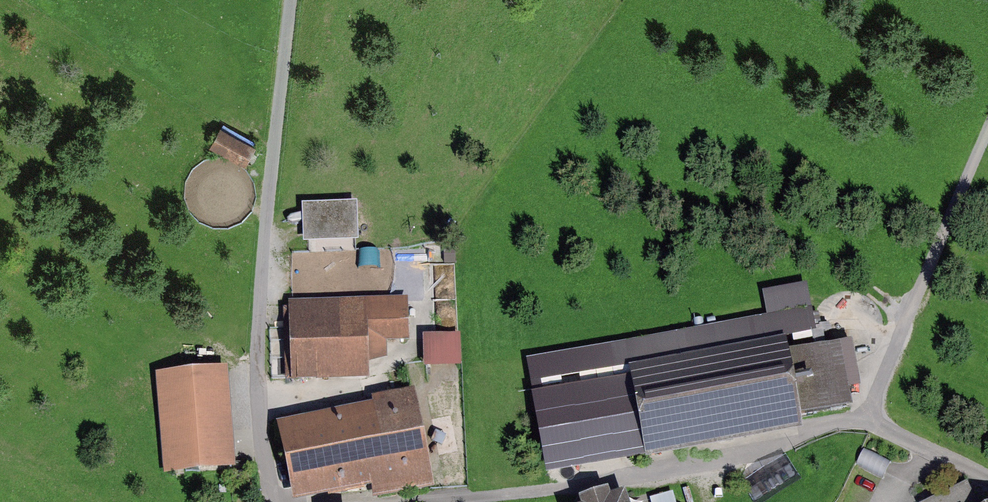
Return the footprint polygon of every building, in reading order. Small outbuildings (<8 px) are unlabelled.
[(224,127),(213,150),(243,163),(253,140),(224,127)] [(303,243),(359,242),(358,202),(302,204),(303,243)] [(407,298),(288,301),(290,382),(369,380),(368,343),(409,342),(407,298)] [(465,368),(463,337),(423,339),(425,371),(465,368)] [(786,338),(613,369),(620,410),(604,413),(612,457),(644,451),(645,459),(803,431),(801,417),(852,408),(840,343),(789,352),(786,338)] [(228,368),(156,373),(164,475),(236,469),(228,368)] [(276,423),(293,501),(299,501),(371,487),(374,500),(435,487),(415,388),(371,397),(373,404),(276,423)] [(944,501),(985,501),(979,487),(944,501)] [(625,492),(610,497),(608,490),(579,500),(579,501),(628,501),(625,492)] [(687,493),(652,496),(652,501),(688,501),(687,493)]
